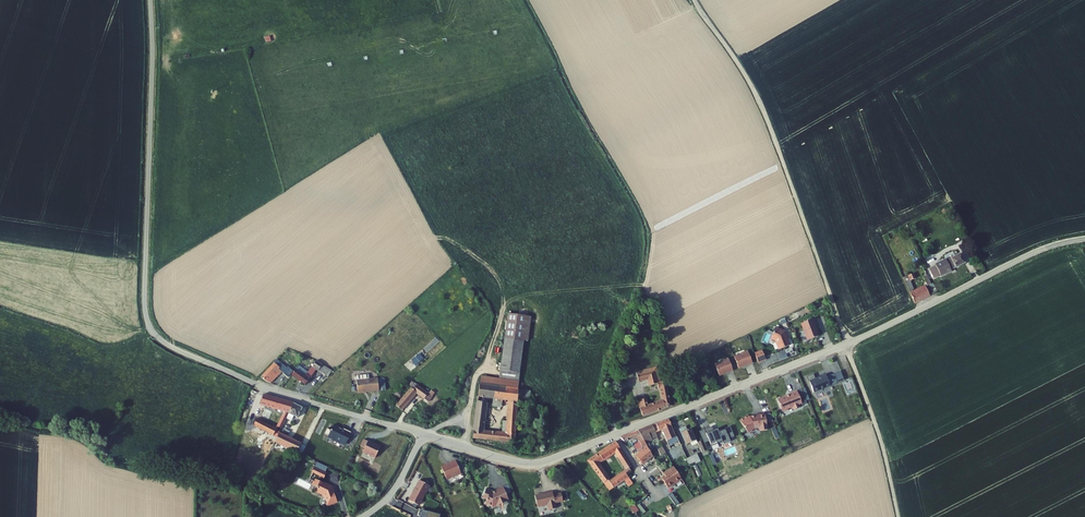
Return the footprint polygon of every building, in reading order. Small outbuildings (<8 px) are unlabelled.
[(955,256),(954,253),(947,257),(948,259),(946,261),(945,260),(935,265),(936,268),(931,270),(934,276),(939,274),(941,277),(951,271),(951,270),(964,263),(959,254),(955,256)] [(913,273),(902,278),(913,303),(933,295),(928,285),(930,285),(925,273),(923,274),(924,276),(922,277),(926,287),(913,293),(912,291),(913,290),(910,284),(910,281),(915,279),(913,273)] [(532,317),(508,314),(505,338),(524,341),(528,341),(532,317)] [(816,330),(815,330),(814,327),(815,326),(812,319),(800,323),(806,340),(818,336),(816,330)] [(788,346),(783,333),(774,329),(770,338),(775,340),(778,350),(788,346)] [(524,341),(505,338),(500,371),(519,374),(524,341)] [(751,363),(747,351),(740,354),(741,355),(734,358),(738,368),(751,363)] [(761,351),(754,354),(757,362),(764,359),(761,351)] [(411,358),(414,364),(424,358),(420,353),(411,358)] [(732,370),(728,358),(721,361),(722,363),(714,365),(718,375),(732,370)] [(410,371),(416,366),(410,359),(404,364),(410,371)] [(326,377),(330,371),(321,365),(321,364),(316,360),(315,360),(311,367),(301,360),(290,375),(304,384),(315,369),(326,377)] [(274,363),(260,377),(268,383),(270,383),(280,372),(287,377),(291,371),(287,367),(286,368),(278,361),(275,364),(274,363)] [(636,372),(637,375),(654,371),(655,377),(659,378),(656,367),(636,372)] [(519,374),(500,371),(498,380),(480,377),(479,384),(498,386),(517,389),(519,374)] [(654,371),(637,375),(639,382),(647,380),(649,386),(657,384),(658,389),(659,389),(662,399),(647,405),(645,399),(638,400),(639,407),(642,416),(670,405),(665,381),(660,382),(659,378),(655,377),(654,371)] [(814,379),(812,374),(805,377),(809,387),(809,386),(812,393),(836,383),(833,374),(825,377),(825,375),(814,379)] [(374,378),(357,381),(358,393),(379,390),(378,380),(374,380),(374,378)] [(431,398),(416,384),(412,388),(410,387),(395,405),(401,410),(415,393),(426,403),(431,398)] [(514,443),(517,400),(517,389),(498,386),(479,384),(472,438),(514,443)] [(517,389),(517,400),(527,402),(528,391),(517,389)] [(806,403),(800,390),(788,394),(789,396),(786,397),(785,397),(776,400),(781,412),(786,410),(786,409),(791,407),(793,410),(799,408),(798,405),(801,403),(801,405),(806,403)] [(289,402),(263,395),(260,405),(290,412),(294,404),(289,402)] [(302,408),(294,404),(290,412),(289,415),(294,417),(297,419),(302,408)] [(765,423),(764,414),(756,416),(754,417),(751,418),(751,417),(749,418),(748,418),(747,416),(739,421),(746,431),(749,432),(753,429),(758,428),(759,431),(766,430),(765,423)] [(772,422),(769,414),(764,414),(765,423),(772,422)] [(281,429),(286,419),(282,417),(277,427),(281,429)] [(276,429),(256,419),(253,425),(277,438),(279,434),(280,432),(279,432),(275,431),(276,429)] [(672,427),(669,420),(656,424),(659,431),(660,431),(672,427)] [(333,426),(328,437),(344,445),(351,432),(344,429),(343,431),(333,426)] [(653,426),(639,431),(646,443),(653,440),(653,439),(657,437),(655,433),(656,432),(653,426)] [(676,437),(672,427),(660,431),(662,435),(664,434),(667,441),(676,437)] [(686,427),(680,430),(686,445),(691,443),(693,446),(698,444),(692,429),(688,431),(686,427)] [(710,428),(703,431),(708,442),(710,447),(721,443),(722,445),(729,442),(728,440),(733,438),(729,427),(723,429),(724,430),(718,433),(716,430),(711,431),(710,428)] [(639,431),(621,438),(625,442),(638,438),(640,443),(637,444),(640,450),(646,446),(647,445),(647,444),(646,443),(639,431)] [(703,431),(698,433),(702,441),(703,444),(708,442),(703,431)] [(277,438),(274,442),(296,452),(300,444),(279,434),(277,438)] [(681,446),(677,437),(676,437),(667,441),(671,450),(681,446)] [(367,442),(362,440),(359,446),(363,448),(361,452),(374,458),(379,447),(367,441),(367,442)] [(702,441),(698,444),(702,453),(706,451),(703,444),(702,441)] [(631,467),(616,443),(599,454),(603,461),(614,454),(615,456),(617,455),(622,464),(621,465),(622,467),(624,467),(625,469),(627,468),(630,473),(631,471),(629,468),(631,467)] [(653,457),(650,452),(646,446),(640,450),(638,451),(640,454),(636,456),(643,465),(653,457)] [(667,454),(664,448),(659,450),(662,457),(667,454)] [(272,456),(268,454),(262,466),(266,468),(272,456)] [(588,461),(604,483),(609,479),(599,463),(603,461),(599,454),(588,461)] [(698,454),(686,459),(689,465),(696,463),(696,464),(701,462),(698,454)] [(462,467),(459,459),(454,461),(458,469),(459,472),(464,470),(463,467),(462,467)] [(458,469),(454,461),(449,463),(449,464),(440,467),(445,479),(452,476),(453,476),(460,473),(459,472),(458,469)] [(318,462),(315,468),(324,473),(327,467),(318,462)] [(677,472),(674,467),(670,469),(664,473),(667,477),(663,479),(669,488),(682,479),(678,472),(677,472)] [(324,473),(315,468),(310,480),(315,482),(318,484),(316,488),(317,489),(316,492),(323,495),(325,498),(322,499),(325,505),(329,503),(329,504),(336,501),(336,500),(337,499),(331,487),(329,486),(328,487),(328,486),(315,479),(316,475),(322,478),(324,473)] [(628,477),(630,473),(627,468),(625,469),(626,471),(611,482),(610,479),(609,479),(604,483),(610,492),(625,481),(629,487),(633,484),(628,477)] [(428,488),(418,483),(408,503),(418,508),(428,488)] [(507,483),(501,486),(504,494),(510,492),(507,483)] [(489,490),(484,488),(480,496),(484,498),(484,499),(483,503),(490,505),(499,502),(499,503),(501,504),(504,503),(505,501),(505,499),(506,499),(501,486),(493,489),(494,490),(490,492),(489,491),(489,490)] [(552,492),(535,496),(538,507),(548,504),(549,511),(557,509),(555,503),(563,501),(561,494),(553,495),(552,492)] [(652,504),(646,498),(638,505),(643,511),(652,504)]
